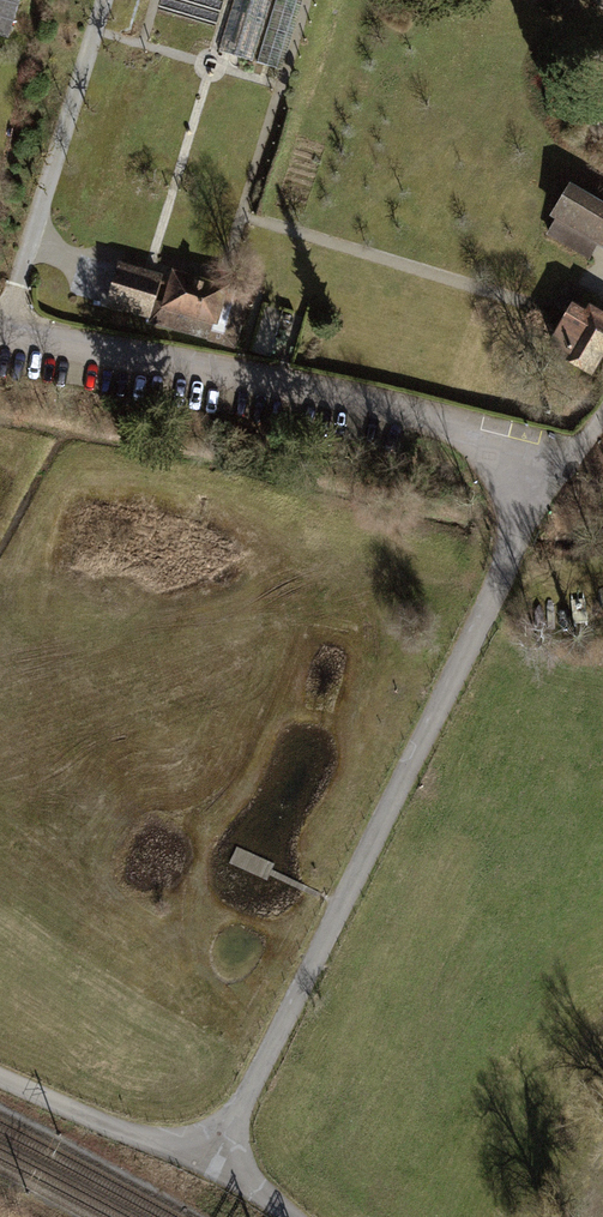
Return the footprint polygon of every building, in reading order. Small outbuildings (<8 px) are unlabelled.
[(5,36),(15,0),(0,0),(0,35),(5,36)] [(221,50),(254,61),(274,0),(237,0),(221,50)] [(548,214),(555,218),(547,231),(590,255),(597,242),(602,246),(602,200),(568,180),(548,214)] [(156,274),(96,256),(85,294),(144,312),(156,274)] [(249,292),(167,267),(150,322),(233,346),(249,292)] [(572,302),(549,341),(563,349),(559,356),(591,375),(602,355),(602,356),(602,311),(588,302),(584,309),(572,302)]
